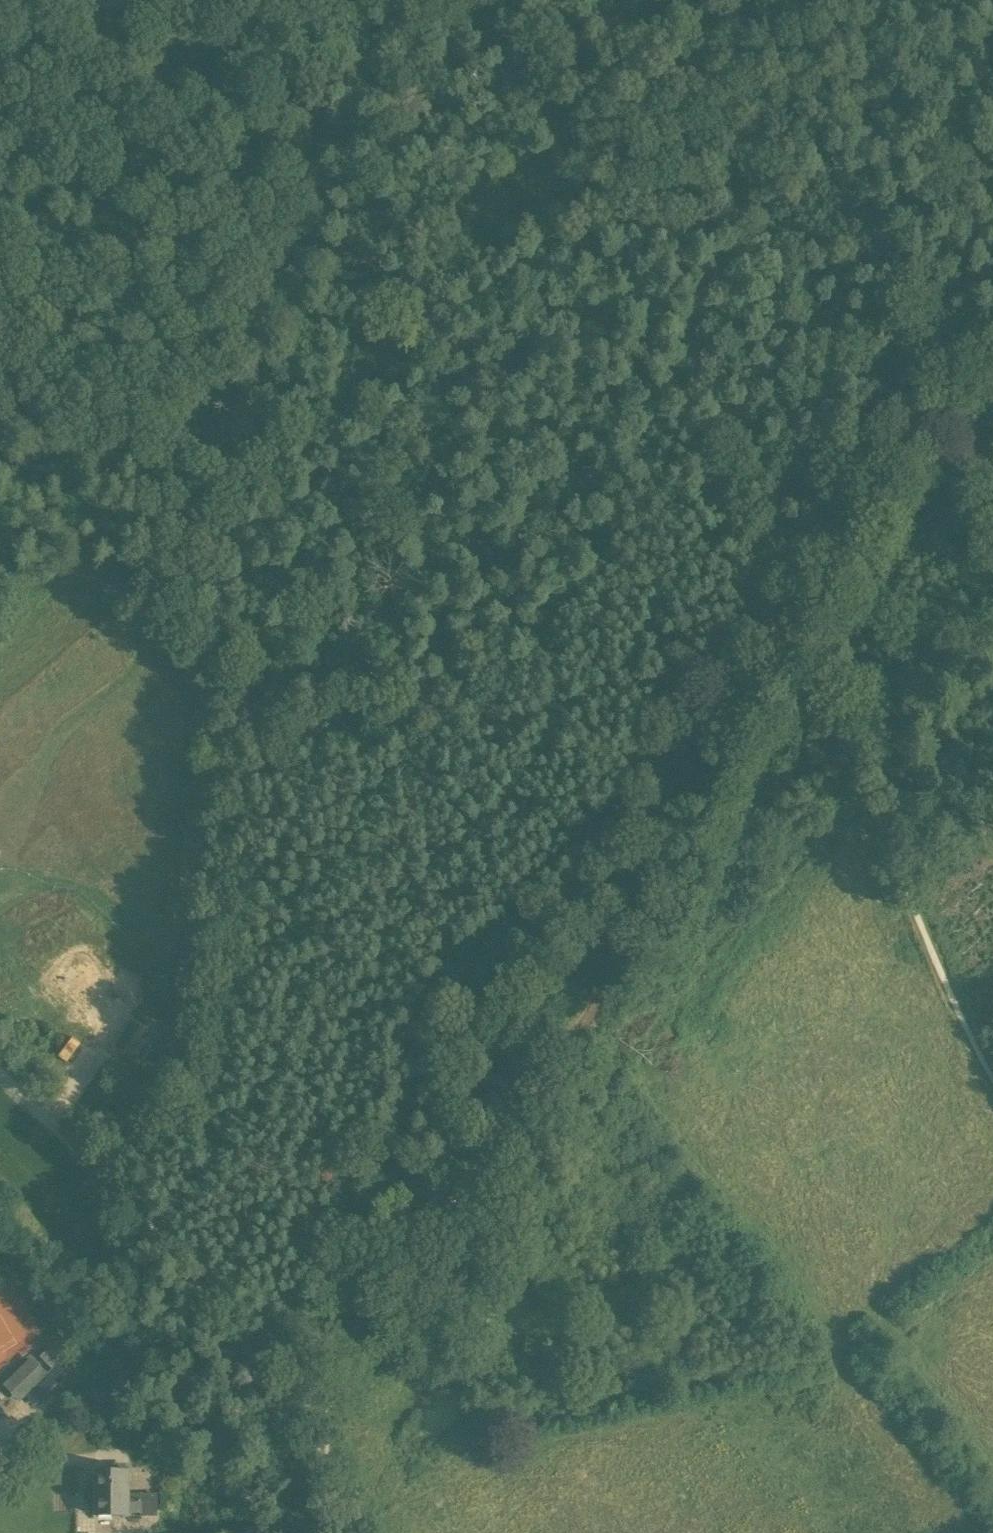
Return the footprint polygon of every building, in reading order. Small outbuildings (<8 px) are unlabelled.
[(40,1360),(50,1370),(59,1361),(49,1351),(40,1360)] [(47,1374),(32,1358),(3,1385),(19,1402),(24,1397),(35,1408),(49,1393),(51,1395),(73,1373),(61,1360),(47,1374)] [(153,1517),(153,1495),(128,1495),(128,1471),(95,1472),(95,1515),(128,1515),(128,1512),(140,1512),(140,1517),(153,1517)]
